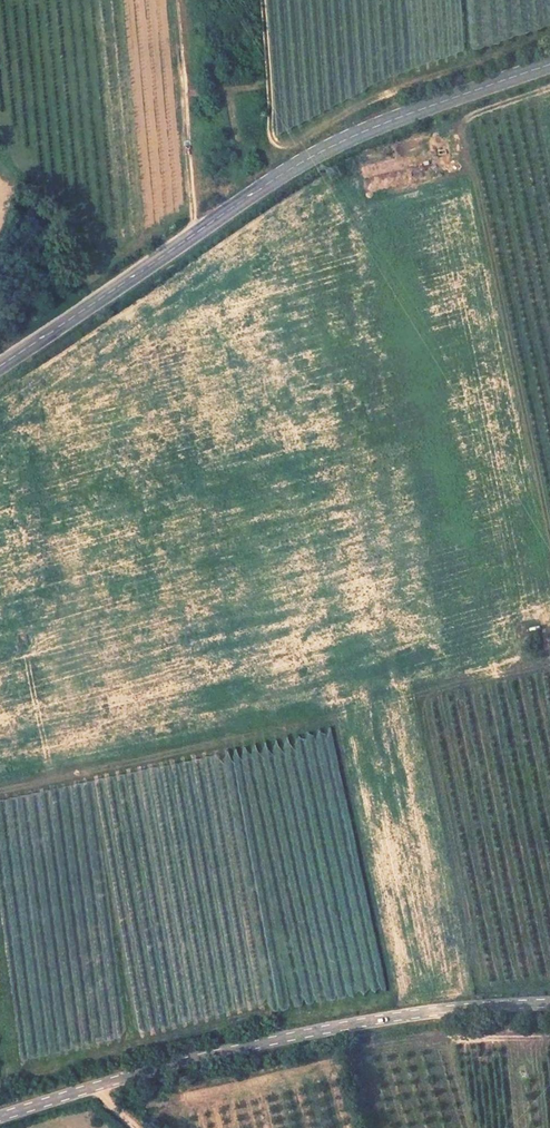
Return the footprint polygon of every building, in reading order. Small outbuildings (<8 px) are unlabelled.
[(437,149),(438,162),(447,162),(447,149),(437,149)]
